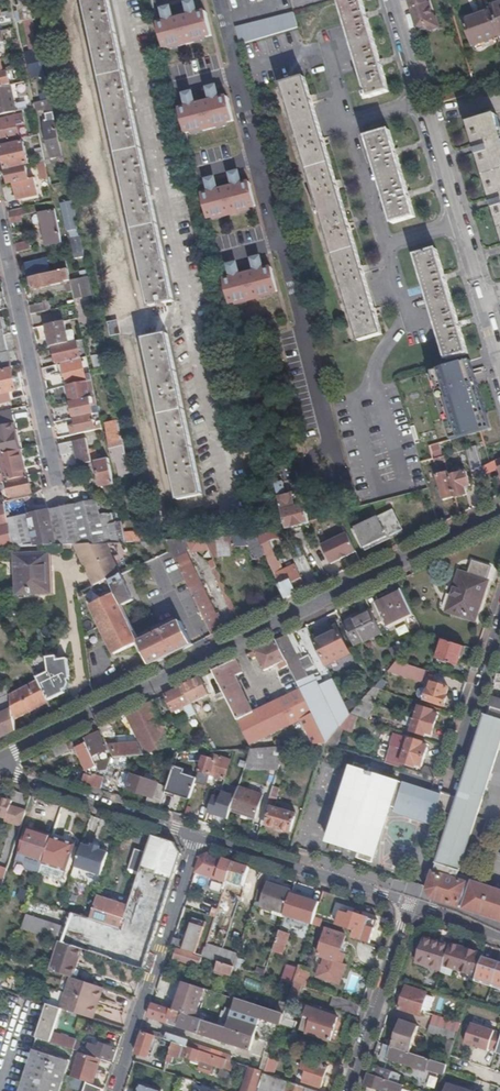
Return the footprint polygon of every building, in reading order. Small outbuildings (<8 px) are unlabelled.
[(19,25),(25,23),(34,21),(29,0),(19,0),(20,2),(22,2),(23,7),(19,8),(20,12),(16,14),(19,25)] [(109,0),(101,0),(85,4),(89,19),(87,19),(88,26),(90,26),(97,57),(95,58),(97,64),(98,64),(105,95),(103,95),(105,102),(106,102),(113,133),(112,133),(113,140),(115,140),(121,170),(120,171),(121,178),(123,178),(129,209),(128,209),(129,216),(131,216),(137,246),(136,246),(137,253),(139,253),(146,285),(144,285),(146,292),(147,292),(151,308),(160,306),(161,309),(165,308),(164,305),(175,303),(109,0)] [(361,0),(339,0),(368,96),(366,96),(367,100),(390,93),(361,0)] [(418,34),(429,30),(430,31),(441,28),(438,17),(436,18),(432,8),(431,9),(428,0),(408,0),(418,34)] [(491,7),(492,10),(499,33),(499,4),(491,7)] [(499,37),(499,33),(492,10),(476,16),(475,14),(463,19),(473,47),(499,37)] [(299,27),(294,11),(236,27),(241,44),(299,27)] [(207,17),(159,29),(165,54),(214,41),(207,17)] [(34,21),(25,23),(32,53),(27,54),(33,80),(46,77),(34,21)] [(0,75),(0,89),(12,87),(9,73),(5,74),(0,75)] [(361,343),(384,336),(378,318),(379,317),(377,310),(376,311),(366,275),(367,275),(365,268),(363,268),(353,232),(354,232),(352,225),(351,225),(340,190),(341,189),(339,183),(338,183),(327,147),(328,146),(326,140),(325,140),(314,104),(315,104),(313,97),(312,98),(306,79),(283,86),(321,212),(319,213),(320,217),(323,217),(361,343)] [(28,83),(15,86),(21,113),(23,112),(34,110),(28,83)] [(0,89),(0,117),(1,117),(17,113),(12,87),(0,89)] [(445,98),(438,99),(439,104),(478,93),(476,87),(444,96),(445,98)] [(198,102),(209,99),(207,89),(195,91),(198,102)] [(41,96),(42,103),(51,101),(50,94),(41,96)] [(42,103),(36,104),(38,115),(46,113),(47,122),(45,122),(46,125),(44,125),(51,160),(63,158),(51,101),(42,103)] [(181,115),(187,139),(235,126),(229,102),(181,115)] [(17,113),(1,117),(3,122),(24,117),(23,112),(21,113),(17,113)] [(0,145),(20,140),(18,128),(25,126),(24,117),(3,122),(1,117),(0,117),(0,143),(0,145)] [(498,117),(471,125),(477,145),(474,146),(476,154),(479,153),(493,198),(489,199),(492,207),(495,206),(499,223),(499,122),(498,117)] [(416,219),(390,134),(367,140),(393,226),(416,219)] [(29,166),(25,144),(1,149),(6,171),(29,166)] [(49,179),(46,164),(39,165),(40,168),(39,168),(42,181),(49,179)] [(26,168),(7,172),(9,186),(13,185),(17,201),(38,196),(35,181),(29,181),(26,168)] [(208,221),(209,224),(257,211),(251,187),(203,200),(208,221)] [(68,234),(77,232),(75,220),(76,220),(74,210),(72,210),(71,204),(61,206),(67,234),(68,234)] [(10,220),(35,215),(37,215),(36,208),(9,214),(10,220)] [(45,224),(50,247),(63,244),(56,212),(43,215),(43,218),(40,219),(41,225),(45,224)] [(10,220),(11,226),(36,220),(35,215),(10,220)] [(74,238),(78,236),(77,232),(68,234),(70,241),(74,240),(74,238)] [(79,240),(78,236),(74,238),(74,240),(70,241),(74,261),(84,259),(80,239),(79,240)] [(16,246),(17,254),(32,250),(30,244),(16,246)] [(467,357),(437,253),(416,259),(447,362),(467,357)] [(26,268),(29,280),(51,275),(48,263),(26,268)] [(68,295),(74,293),(72,282),(69,271),(64,272),(64,273),(35,280),(37,291),(66,285),(68,295)] [(230,307),(231,309),(279,297),(273,273),(224,285),(230,307)] [(74,293),(75,301),(93,296),(89,278),(72,282),(74,293)] [(30,308),(32,317),(45,314),(43,306),(30,308)] [(112,338),(121,336),(119,323),(109,325),(112,338)] [(49,349),(54,348),(78,342),(75,331),(68,332),(66,324),(48,327),(52,346),(49,347),(49,349)] [(194,453),(169,335),(145,341),(148,357),(147,357),(149,364),(150,364),(157,395),(155,396),(157,403),(158,402),(165,433),(163,433),(165,440),(166,440),(173,471),(172,472),(173,478),(175,478),(180,502),(203,497),(194,453)] [(6,337),(0,338),(0,354),(9,352),(6,337)] [(58,366),(63,365),(82,361),(87,360),(87,357),(82,358),(78,342),(54,348),(58,366)] [(12,368),(9,353),(0,355),(0,371),(12,368)] [(91,372),(109,368),(106,355),(88,359),(88,360),(91,372)] [(63,365),(68,387),(83,384),(87,383),(93,382),(92,378),(86,379),(82,361),(63,365)] [(453,443),(489,432),(468,363),(432,374),(453,443)] [(13,371),(0,374),(0,392),(1,395),(0,395),(0,405),(11,403),(10,394),(17,392),(13,371)] [(69,393),(72,403),(91,399),(89,391),(85,392),(83,384),(68,387),(69,393)] [(72,403),(75,419),(93,415),(94,415),(92,405),(95,404),(94,398),(91,399),(72,403)] [(0,414),(0,428),(14,425),(15,425),(12,411),(10,411),(0,414)] [(70,427),(72,437),(101,431),(100,427),(96,428),(93,415),(75,419),(77,426),(70,427)] [(121,477),(132,474),(124,439),(122,439),(118,423),(107,426),(115,464),(118,463),(121,477)] [(14,425),(0,428),(0,444),(2,456),(20,452),(14,425)] [(60,446),(63,457),(73,455),(71,447),(76,446),(80,466),(92,463),(88,440),(60,446)] [(433,458),(443,455),(440,442),(430,445),(433,458)] [(475,472),(485,467),(480,447),(469,450),(475,472)] [(2,456),(8,483),(26,479),(20,452),(2,456)] [(460,453),(449,456),(451,464),(462,461),(460,453)] [(445,457),(435,460),(437,467),(447,464),(445,457)] [(490,464),(485,467),(475,472),(479,486),(489,482),(487,476),(499,469),(499,459),(490,464)] [(102,488),(115,485),(110,460),(97,462),(102,488)] [(445,502),(457,498),(451,477),(450,472),(438,476),(445,502)] [(451,477),(457,498),(468,495),(466,488),(472,486),(468,473),(451,477)] [(8,483),(11,499),(32,495),(29,478),(26,479),(8,483)] [(82,486),(72,479),(66,488),(67,490),(68,491),(81,488),(82,486)] [(310,524),(310,523),(300,484),(293,486),(295,494),(292,495),(292,497),(287,498),(283,484),(276,486),(287,530),(310,524)] [(30,518),(36,548),(63,547),(72,546),(77,546),(93,545),(105,545),(107,544),(115,544),(128,543),(122,514),(100,519),(97,503),(48,514),(30,518)] [(6,508),(0,509),(0,527),(10,525),(9,522),(8,516),(6,508)] [(403,532),(394,512),(355,530),(365,551),(403,532)] [(9,522),(10,525),(15,549),(26,548),(36,548),(30,518),(13,521),(9,522)] [(0,527),(0,538),(2,546),(0,546),(0,550),(15,549),(10,525),(0,527)] [(272,533),(274,542),(286,540),(283,530),(272,533)] [(295,563),(281,570),(269,543),(274,542),(272,533),(257,537),(268,560),(287,601),(308,590),(295,563)] [(331,565),(357,553),(348,534),(322,547),(331,565)] [(259,565),(268,560),(257,537),(234,538),(234,549),(249,548),(256,562),(257,561),(259,565)] [(210,552),(213,558),(234,557),(234,549),(234,538),(204,540),(205,540),(210,552)] [(205,540),(188,541),(194,553),(210,552),(205,540)] [(171,550),(213,637),(224,631),(219,620),(218,617),(181,541),(167,542),(171,550)] [(105,545),(93,545),(110,580),(117,594),(123,607),(134,601),(123,577),(122,574),(107,544),(105,545)] [(77,546),(97,586),(104,583),(110,580),(93,545),(77,546)] [(51,594),(49,555),(17,557),(19,595),(51,594)] [(238,625),(242,623),(214,562),(210,564),(238,625)] [(448,613),(475,622),(489,583),(486,582),(491,568),(473,562),(468,576),(461,574),(448,613)] [(117,594),(110,580),(104,583),(110,597),(117,594)] [(414,613),(404,592),(377,605),(387,626),(414,613)] [(130,621),(123,607),(117,594),(110,597),(92,607),(116,655),(140,643),(136,633),(131,624),(130,621)] [(383,633),(374,612),(346,625),(356,646),(383,633)] [(182,624),(140,643),(152,667),(193,646),(182,624)] [(406,624),(396,629),(400,636),(409,631),(406,624)] [(340,628),(316,639),(329,666),(352,655),(340,628)] [(327,744),(328,744),(339,730),(320,689),(311,685),(305,670),(315,665),(311,656),(304,660),(298,646),(300,645),(295,635),(289,638),(289,637),(278,641),(290,667),(302,691),(327,744)] [(278,641),(256,652),(266,672),(280,665),(283,671),(290,667),(278,641)] [(458,668),(465,648),(445,641),(439,661),(458,668)] [(50,674),(38,680),(39,682),(49,702),(66,694),(65,692),(68,690),(71,684),(69,681),(72,680),(68,660),(59,661),(58,658),(48,659),(50,674)] [(315,745),(327,744),(302,691),(255,714),(237,677),(245,674),(238,661),(216,672),(224,689),(228,697),(253,746),(303,722),(315,745)] [(422,683),(427,672),(399,662),(397,664),(391,672),(422,683)] [(185,687),(193,705),(211,697),(202,678),(185,687)] [(381,689),(381,690),(387,683),(384,680),(377,688),(381,689)] [(341,729),(352,715),(336,681),(320,689),(339,730),(341,729)] [(36,716),(52,708),(49,702),(39,682),(12,695),(16,721),(34,712),(36,716)] [(427,701),(446,708),(450,698),(448,697),(451,689),(434,683),(431,691),(430,691),(427,701)] [(12,695),(10,686),(0,691),(0,701),(12,695)] [(185,687),(168,696),(176,713),(182,710),(184,713),(187,711),(186,709),(193,705),(185,687)] [(375,705),(381,689),(377,688),(365,701),(375,705)] [(228,697),(224,689),(217,693),(220,701),(228,697)] [(17,732),(16,721),(12,695),(0,701),(0,707),(3,714),(0,715),(0,740),(17,732)] [(493,698),(489,707),(499,711),(499,701),(493,698)] [(352,711),(359,707),(356,701),(349,704),(352,711)] [(359,717),(370,721),(375,705),(365,701),(352,715),(359,717)] [(154,703),(128,715),(140,739),(149,756),(174,744),(154,703)] [(417,720),(436,726),(440,717),(434,715),(435,712),(421,707),(417,720)] [(489,707),(476,749),(499,756),(499,752),(499,711),(489,707)] [(354,733),(359,717),(352,715),(341,729),(344,730),(354,733)] [(433,736),(436,726),(417,720),(409,716),(406,724),(414,727),(413,732),(427,737),(428,734),(433,736)] [(111,725),(102,729),(107,740),(116,736),(111,725)] [(328,744),(338,747),(344,730),(341,729),(339,730),(328,744)] [(86,740),(88,744),(101,773),(109,773),(114,759),(113,759),(103,763),(99,755),(101,754),(102,757),(110,753),(100,733),(86,740)] [(406,752),(426,758),(429,749),(424,747),(425,744),(407,738),(404,744),(395,741),(393,747),(406,752)] [(116,759),(149,756),(140,739),(117,740),(117,741),(108,741),(116,759)] [(88,772),(84,785),(103,791),(109,773),(101,773),(88,744),(77,749),(88,772)] [(315,752),(324,753),(327,744),(315,745),(315,752)] [(68,745),(56,750),(59,757),(71,751),(68,745)] [(287,747),(254,750),(247,770),(280,771),(287,747)] [(289,762),(293,747),(287,747),(280,771),(279,773),(284,775),(286,775),(290,762),(289,762)] [(499,756),(476,749),(466,779),(489,786),(499,756)] [(423,768),(426,758),(406,752),(402,764),(417,769),(418,766),(423,768)] [(213,760),(206,758),(198,782),(198,784),(208,788),(212,776),(226,781),(233,762),(219,757),(218,759),(214,757),(213,760)] [(173,774),(175,770),(162,765),(159,772),(154,787),(168,791),(173,774)] [(361,769),(348,765),(322,841),(359,854),(358,858),(359,857),(368,860),(369,857),(375,859),(399,781),(371,773),(372,768),(371,768),(371,769),(362,766),(361,769)] [(437,780),(439,773),(430,769),(429,772),(426,771),(424,776),(437,780)] [(147,805),(161,810),(165,800),(166,796),(168,791),(154,787),(159,772),(154,770),(151,779),(150,782),(146,781),(134,776),(129,790),(150,798),(147,805)] [(279,773),(264,825),(292,834),(298,815),(276,808),(279,796),(281,790),(284,791),(287,779),(283,778),(284,775),(279,773)] [(168,791),(166,796),(177,799),(178,795),(192,800),(198,784),(198,782),(173,774),(168,791)] [(475,884),(474,887),(457,881),(469,846),(479,849),(488,822),(478,818),(489,786),(466,779),(429,891),(433,899),(460,908),(460,909),(466,911),(466,910),(499,921),(499,892),(475,884)] [(238,797),(233,812),(257,820),(265,797),(240,788),(238,797)] [(233,812),(238,797),(217,791),(210,814),(230,821),(233,812)] [(6,819),(6,822),(15,825),(19,814),(20,809),(11,806),(12,802),(2,798),(1,800),(0,800),(0,817),(6,819)] [(25,816),(19,814),(15,825),(6,822),(4,826),(20,831),(25,816)] [(44,865),(53,838),(28,830),(20,854),(37,860),(32,875),(40,879),(44,865)] [(28,916),(23,930),(61,944),(83,950),(144,971),(184,851),(181,846),(153,836),(148,853),(141,873),(130,908),(122,931),(118,946),(28,916)] [(76,845),(53,838),(44,865),(66,873),(76,845)] [(109,853),(84,844),(76,867),(102,876),(109,853)] [(141,873),(148,853),(137,850),(131,870),(141,873)] [(228,882),(234,863),(209,854),(201,857),(196,873),(227,884),(228,882)] [(250,868),(234,863),(228,882),(244,887),(250,868)] [(244,887),(228,882),(227,884),(227,887),(242,892),(244,887)] [(269,885),(262,883),(257,900),(263,902),(263,904),(274,907),(273,910),(273,911),(285,915),(292,893),(292,892),(269,884),(269,885)] [(316,901),(292,893),(285,915),(285,916),(292,919),(292,921),(296,923),(297,920),(309,924),(316,901)] [(100,898),(91,921),(103,924),(106,914),(114,916),(111,927),(122,931),(130,908),(100,898)] [(376,931),(379,922),(343,909),(337,926),(355,932),(353,939),(363,942),(367,929),(376,931)] [(172,947),(195,955),(206,922),(194,918),(187,942),(175,938),(172,947)] [(313,926),(321,928),(323,922),(316,920),(313,926)] [(367,929),(363,942),(371,945),(376,931),(367,929)] [(333,974),(344,977),(347,966),(344,965),(347,955),(342,954),(347,937),(327,931),(319,957),(326,959),(323,968),(322,968),(318,979),(331,983),(333,974)] [(290,936),(280,932),(274,952),(284,955),(290,936)] [(417,963),(444,972),(445,967),(452,948),(425,939),(417,963)] [(61,944),(52,972),(72,978),(73,979),(83,950),(61,944)] [(208,945),(206,951),(204,957),(219,963),(235,968),(239,955),(208,945)] [(485,957),(452,946),(452,948),(445,967),(456,970),(478,977),(484,958),(485,957)] [(199,968),(203,957),(178,949),(175,960),(199,968)] [(484,958),(478,977),(477,980),(499,987),(499,964),(484,958)] [(235,968),(219,963),(216,970),(233,976),(236,968),(235,968)] [(294,984),(299,970),(288,966),(282,984),(293,988),(294,984)] [(312,970),(300,966),(299,970),(294,984),(303,987),(306,988),(312,970)] [(444,972),(443,974),(453,978),(456,970),(445,967),(444,972)] [(265,978),(267,972),(259,970),(257,975),(265,978)] [(341,986),(344,977),(333,974),(331,983),(341,986)] [(72,978),(61,1010),(94,1020),(98,1008),(93,1006),(95,999),(100,1001),(105,989),(73,979),(72,978)] [(205,990),(185,984),(176,1012),(195,1018),(205,990)] [(303,987),(294,984),(293,988),(284,1016),(281,1027),(295,1032),(298,1024),(294,1023),(300,1004),(298,1003),(303,987)] [(428,994),(407,987),(400,1010),(421,1017),(423,1010),(431,1012),(435,999),(428,997),(428,994)] [(359,1016),(362,1006),(336,998),(333,1008),(359,1016)] [(231,1019),(234,1011),(237,1001),(232,999),(227,1015),(224,1014),(220,1026),(228,1029),(231,1019)] [(280,1030),(281,1027),(284,1016),(266,1010),(237,1001),(234,1011),(262,1020),(270,1023),(269,1026),(280,1030)] [(176,1012),(154,1004),(150,1017),(168,1024),(170,1019),(180,1022),(178,1027),(200,1035),(251,1051),(259,1028),(231,1019),(228,1029),(220,1026),(195,1018),(176,1012)] [(61,1010),(48,1005),(37,1039),(75,1052),(78,1042),(53,1034),(61,1010)] [(331,1042),(338,1022),(339,1019),(309,1008),(302,1031),(309,1034),(309,1035),(331,1042)] [(259,1028),(262,1020),(234,1011),(231,1019),(259,1028)] [(435,1016),(432,1025),(459,1034),(462,1025),(435,1016)] [(76,1022),(77,1030),(88,1028),(87,1020),(76,1022)] [(402,1021),(393,1047),(411,1053),(420,1028),(412,1025),(412,1024),(402,1021)] [(343,1024),(338,1022),(331,1042),(336,1044),(343,1024)] [(459,1034),(432,1025),(429,1033),(450,1040),(456,1043),(459,1034)] [(499,1047),(499,1034),(473,1025),(467,1044),(490,1052),(490,1050),(498,1053),(499,1047)] [(153,1036),(159,1038),(164,1040),(181,1045),(186,1047),(218,1057),(244,1066),(246,1061),(215,1051),(169,1036),(168,1037),(161,1034),(161,1036),(154,1033),(153,1036)] [(144,1034),(137,1056),(148,1060),(155,1040),(158,1041),(159,1038),(153,1036),(144,1034)] [(181,1045),(164,1040),(161,1049),(178,1054),(181,1045)] [(456,1043),(450,1040),(442,1064),(448,1066),(456,1043)] [(114,1065),(118,1052),(99,1045),(98,1049),(78,1042),(75,1052),(83,1054),(102,1061),(114,1065)] [(448,1066),(442,1064),(419,1056),(418,1057),(385,1046),(383,1052),(391,1054),(389,1059),(445,1078),(448,1066)] [(215,1066),(218,1057),(186,1047),(184,1053),(185,1056),(190,1057),(190,1059),(194,1061),(193,1063),(203,1067),(205,1062),(215,1066)] [(33,1050),(19,1090),(60,1090),(64,1078),(68,1061),(33,1050)] [(94,1085),(102,1061),(83,1054),(75,1079),(94,1085)] [(278,1062),(270,1059),(265,1072),(265,1075),(273,1078),(278,1062)] [(329,1068),(311,1062),(304,1083),(322,1089),(329,1068)] [(394,1073),(372,1066),(369,1075),(391,1082),(394,1073)] [(262,1072),(251,1068),(243,1090),(256,1090),(262,1072)] [(306,1089),(273,1078),(265,1075),(260,1089),(265,1090),(306,1090),(306,1089)] [(369,1075),(366,1085),(382,1090),(404,1090),(405,1086),(391,1082),(369,1075)] [(77,1081),(64,1078),(60,1090),(74,1090),(77,1081)] [(105,1090),(83,1083),(81,1089),(85,1090),(105,1090)]
